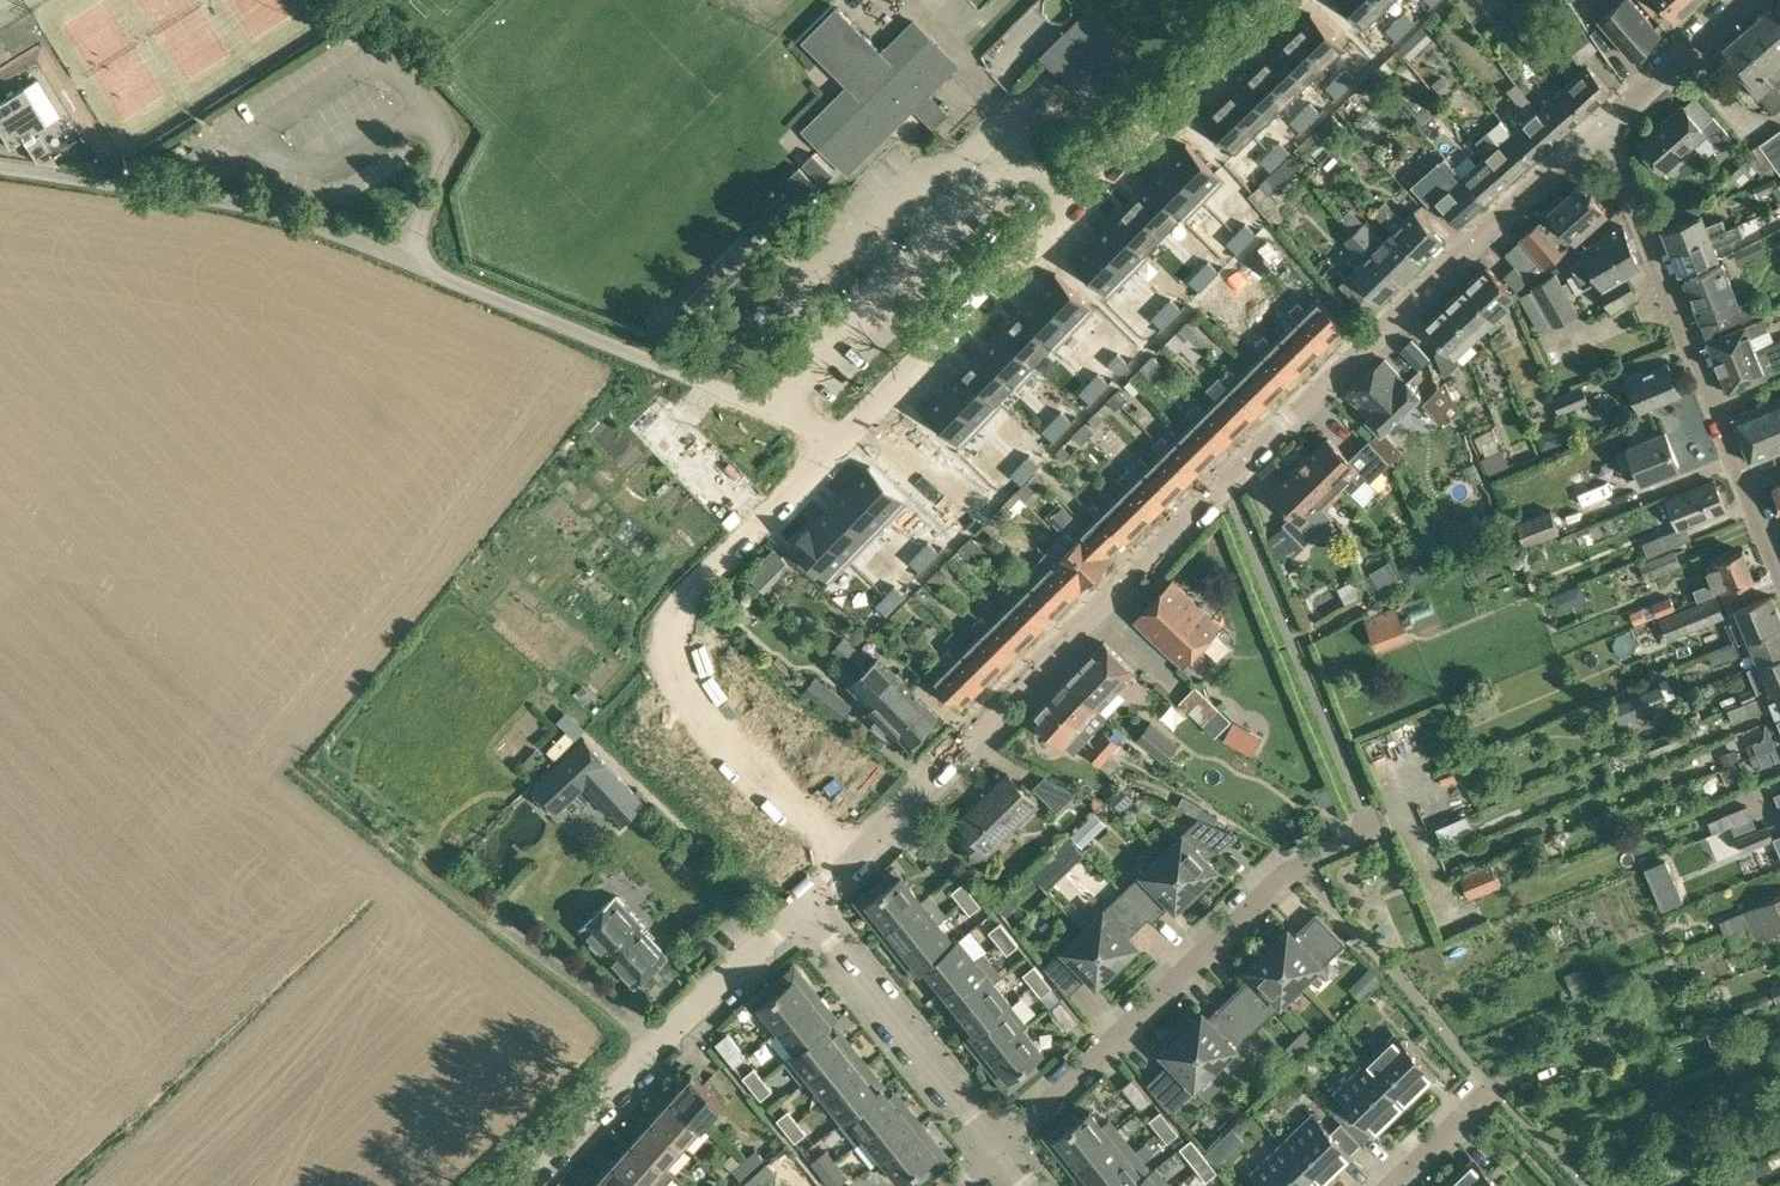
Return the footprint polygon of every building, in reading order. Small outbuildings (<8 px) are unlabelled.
[(1365,27),(1384,9),(1375,0),(1339,0),(1365,27)] [(1384,9),(1393,0),(1375,0),(1384,9)] [(1632,0),(1622,0),(1600,19),(1632,57),(1660,33),(1632,0)] [(1675,19),(1697,0),(1659,0),(1675,19)] [(806,129),(847,170),(849,172),(914,107),(935,128),(950,113),(929,92),(958,64),(914,20),(883,51),(837,5),(803,39),(849,85),(806,129)] [(1755,21),(1779,49),(1779,17),(1771,7),(1755,21)] [(1087,11),(1045,53),(1043,55),(1057,69),(1052,74),(1061,82),(1065,77),(1074,86),(1074,85),(1089,99),(1132,56),(1087,11)] [(1405,11),(1396,20),(1406,30),(1415,21),(1405,11)] [(1311,13),(1293,30),(1325,65),(1344,47),(1311,13)] [(1396,20),(1386,29),(1396,40),(1406,30),(1396,20)] [(1560,37),(1564,42),(1579,63),(1598,47),(1578,21),(1567,29),(1568,31),(1560,37)] [(1755,21),(1739,35),(1768,67),(1762,71),(1776,88),(1778,87),(1779,85),(1779,49),(1755,21)] [(1508,34),(1523,54),(1533,46),(1519,26),(1508,34)] [(1411,59),(1433,38),(1422,27),(1401,48),(1411,59)] [(1293,30),(1274,48),(1307,82),(1325,65),(1293,30)] [(1778,87),(1776,88),(1762,71),(1768,67),(1739,35),(1726,46),(1749,72),(1744,76),(1760,95),(1775,113),(1779,109),(1779,90),(1778,87)] [(1274,48),(1256,65),(1289,99),(1307,82),(1274,48)] [(1256,65),(1238,82),(1271,117),(1289,99),(1256,65)] [(1589,65),(1562,88),(1585,114),(1611,91),(1589,65)] [(1346,68),(1336,77),(1346,88),(1356,79),(1346,68)] [(1431,83),(1442,95),(1451,88),(1441,75),(1431,83)] [(1336,77),(1326,87),(1336,97),(1346,88),(1336,77)] [(1238,82),(1220,100),(1253,134),(1271,117),(1238,82)] [(1414,120),(1428,107),(1406,82),(1391,94),(1414,120)] [(1529,98),(1517,82),(1507,89),(1520,106),(1529,98)] [(36,160),(37,161),(59,164),(59,163),(52,161),(33,131),(46,123),(24,87),(0,102),(0,130),(10,146),(23,138),(36,160)] [(1562,88),(1538,110),(1560,135),(1585,114),(1562,88)] [(1220,100),(1202,118),(1235,152),(1253,134),(1220,100)] [(1310,102),(1301,111),(1311,122),(1320,113),(1310,102)] [(1639,144),(1645,150),(1664,172),(1708,134),(1720,148),(1733,137),(1714,115),(1702,126),(1683,105),(1639,144)] [(1338,106),(1313,131),(1321,140),(1346,117),(1338,106)] [(1538,110),(1511,133),(1534,158),(1560,135),(1538,110)] [(1301,111),(1291,121),(1301,131),(1311,122),(1301,111)] [(1386,132),(1369,112),(1354,125),(1371,145),(1386,132)] [(1499,143),(1488,153),(1510,179),(1534,158),(1511,133),(1500,120),(1489,131),(1499,143)] [(1759,143),(1769,156),(1779,148),(1779,129),(1759,143)] [(1290,154),(1291,154),(1301,164),(1323,142),(1321,140),(1313,131),(1290,154)] [(1280,141),(1270,150),(1280,161),(1290,152),(1280,141)] [(1186,143),(1166,164),(1204,201),(1224,181),(1186,143)] [(1747,152),(1752,159),(1725,173),(1732,189),(1763,174),(1764,176),(1775,168),(1759,144),(1758,143),(1748,151),(1747,152)] [(1769,156),(1777,168),(1779,166),(1779,148),(1769,156)] [(1270,150),(1261,160),(1271,170),(1280,161),(1270,150)] [(1463,175),(1485,201),(1510,179),(1488,153),(1463,175)] [(1291,154),(1262,181),(1271,193),(1301,165),(1301,164),(1291,154)] [(1463,175),(1446,156),(1444,157),(1445,158),(1442,160),(1440,158),(1439,160),(1441,161),(1422,177),(1415,184),(1413,182),(1412,183),(1421,193),(1433,207),(1434,205),(1440,200),(1460,223),(1485,201),(1463,175)] [(1166,164),(1147,183),(1181,216),(1185,220),(1204,201),(1166,164)] [(1778,183),(1775,175),(1754,184),(1759,198),(1772,193),(1779,205),(1779,181),(1778,183)] [(1260,183),(1261,184),(1250,195),(1265,213),(1278,202),(1271,193),(1262,181),(1260,183)] [(1147,183),(1129,201),(1163,235),(1181,216),(1147,183)] [(1522,238),(1545,264),(1547,266),(1570,245),(1569,244),(1576,238),(1577,239),(1607,212),(1581,183),(1521,237),(1522,238)] [(1703,200),(1708,211),(1719,207),(1714,196),(1703,200)] [(754,248),(797,208),(788,199),(746,240),(754,248)] [(1375,211),(1394,230),(1424,259),(1444,239),(1415,209),(1405,219),(1386,200),(1375,211)] [(1129,201),(1111,220),(1145,253),(1163,235),(1129,201)] [(1341,217),(1355,231),(1403,279),(1424,259),(1394,230),(1384,240),(1351,207),(1341,217)] [(1665,228),(1673,249),(1727,228),(1723,217),(1708,223),(1704,212),(1665,228)] [(1111,220),(1091,239),(1129,277),(1149,257),(1145,253),(1111,220)] [(1727,228),(1673,249),(1682,270),(1721,255),(1717,245),(1745,234),(1740,222),(1727,228)] [(1246,223),(1236,233),(1247,243),(1256,233),(1246,223)] [(1571,279),(1564,283),(1566,287),(1632,247),(1624,225),(1583,248),(1588,257),(1584,260),(1583,258),(1572,264),(1576,271),(1569,275),(1571,279)] [(1355,231),(1346,239),(1365,259),(1354,270),(1383,300),(1403,279),(1355,231)] [(1236,233),(1227,242),(1237,252),(1247,243),(1236,233)] [(1545,264),(1522,238),(1506,253),(1516,264),(1529,279),(1545,264)] [(1091,239),(1072,259),(1109,297),(1129,277),(1091,239)] [(1765,250),(1761,240),(1734,252),(1739,262),(1765,250)] [(1632,247),(1566,287),(1570,293),(1577,290),(1578,292),(1601,279),(1604,284),(1599,286),(1613,310),(1639,295),(1627,273),(1640,265),(1632,247)] [(1208,261),(1199,270),(1209,281),(1219,271),(1208,261)] [(1708,334),(1754,315),(1749,300),(1741,303),(1724,263),(1684,279),(1702,322),(1702,321),(1708,334)] [(1529,279),(1516,264),(1506,275),(1518,288),(1529,279)] [(728,275),(720,266),(678,307),(686,316),(728,275)] [(1515,293),(1489,266),(1478,276),(1475,276),(1469,282),(1469,285),(1468,286),(1496,315),(1510,303),(1507,300),(1515,293)] [(1199,270),(1189,280),(1200,290),(1209,281),(1199,270)] [(1534,287),(1543,303),(1545,307),(1554,302),(1551,296),(1566,287),(1564,283),(1557,270),(1532,284),(1534,287)] [(1056,273),(1036,293),(1074,330),(1094,310),(1056,273)] [(1496,316),(1496,315),(1468,286),(1458,295),(1455,295),(1448,301),(1448,305),(1447,305),(1476,335),(1487,324),(1493,330),(1502,322),(1496,316)] [(1521,295),(1530,311),(1543,303),(1534,287),(1521,295)] [(1545,307),(1554,322),(1555,324),(1580,311),(1570,293),(1566,287),(1551,296),(1554,302),(1545,307)] [(1036,293),(1017,313),(1051,346),(1055,350),(1074,330),(1036,293)] [(1171,299),(1161,308),(1172,318),(1181,309),(1171,299)] [(1543,303),(1530,311),(1541,330),(1554,322),(1545,307),(1543,303)] [(1455,355),(1476,335),(1447,305),(1438,314),(1434,315),(1429,320),(1429,323),(1426,325),(1444,344),(1436,352),(1446,375),(1461,361),(1455,355)] [(1161,308),(1152,318),(1162,328),(1172,318),(1161,308)] [(1017,313),(999,331),(1033,364),(1051,346),(1017,313)] [(1709,340),(1719,365),(1775,342),(1775,340),(1765,317),(1709,340)] [(999,331),(980,351),(1018,388),(1037,368),(1033,364),(999,331)] [(1419,368),(1431,358),(1413,338),(1401,349),(1419,368)] [(1719,365),(1730,391),(1779,370),(1779,340),(1775,342),(1719,365)] [(1014,384),(980,351),(962,370),(996,403),(1014,384)] [(1118,353),(1108,363),(1119,373),(1128,363),(1118,353)] [(1405,383),(1383,359),(1348,393),(1370,416),(1368,417),(1382,432),(1421,395),(1407,381),(1405,383)] [(1642,407),(1680,392),(1668,363),(1646,372),(1645,369),(1629,375),(1631,381),(1642,407)] [(962,370),(943,389),(981,426),(1000,407),(996,403),(962,370)] [(1098,373),(1089,382),(1100,393),(1109,383),(1098,373)] [(1455,399),(1447,379),(1424,403),(1445,423),(1460,409),(1455,399)] [(1089,382),(1080,392),(1090,402),(1100,393),(1089,382)] [(1559,413),(1590,401),(1584,385),(1554,398),(1559,413)] [(943,389),(923,410),(961,447),(981,426),(943,389)] [(1733,416),(1752,461),(1779,450),(1779,397),(1733,416)] [(1061,411),(1052,420),(1063,431),(1072,421),(1061,411)] [(1052,420),(1043,430),(1053,440),(1063,431),(1052,420)] [(909,424),(889,444),(927,482),(947,461),(909,424)] [(1543,449),(1567,440),(1561,424),(1537,433),(1543,449)] [(1643,479),(1680,465),(1666,431),(1630,445),(1631,448),(1617,454),(1624,470),(1638,465),(1643,479)] [(1307,451),(1306,452),(1340,486),(1343,483),(1352,491),(1366,477),(1370,481),(1391,461),(1369,439),(1350,458),(1328,436),(1310,454),(1307,451)] [(889,444),(869,465),(908,502),(927,482),(889,444)] [(1511,465),(1503,448),(1482,457),(1490,474),(1511,465)] [(1291,472),(1290,472),(1322,504),(1325,507),(1343,489),(1340,486),(1306,452),(1288,470),(1291,472)] [(1030,454),(1021,464),(1031,474),(1040,465),(1039,463),(1030,454)] [(1021,464),(1011,474),(1022,484),(1031,474),(1021,464)] [(869,465),(850,485),(889,522),(908,502),(869,465)] [(1290,472),(1271,491),(1293,513),(1283,523),(1284,524),(1304,545),(1305,544),(1316,534),(1333,517),(1321,505),(1322,504),(1290,472)] [(1715,479),(1668,498),(1680,527),(1727,508),(1715,479)] [(889,522),(850,485),(831,504),(870,541),(889,522)] [(831,504),(812,524),(850,561),(870,541),(831,504)] [(965,506),(958,513),(969,523),(975,516),(965,506)] [(1526,544),(1561,531),(1552,508),(1518,522),(1526,544)] [(958,513),(952,520),(962,530),(969,523),(958,513)] [(812,524),(791,545),(830,582),(850,561),(812,524)] [(1278,529),(1275,532),(1289,551),(1293,556),(1304,545),(1284,524),(1278,529)] [(1665,534),(1643,542),(1649,555),(1670,546),(1665,534)] [(1497,558),(1507,554),(1502,541),(1499,542),(1492,545),(1497,558)] [(928,542),(919,551),(930,561),(939,552),(928,542)] [(1530,564),(1535,566),(1543,563),(1546,557),(1543,551),(1537,548),(1530,552),(1528,557),(1530,564)] [(1646,578),(1682,565),(1676,549),(1640,562),(1646,578)] [(1699,599),(1755,577),(1744,549),(1705,564),(1714,586),(1711,587),(1710,584),(1696,590),(1699,599)] [(919,551),(910,561),(920,571),(930,561),(919,551)] [(1398,567),(1409,585),(1426,575),(1416,557),(1398,567)] [(1387,597),(1408,584),(1403,576),(1382,588),(1387,597)] [(1173,579),(1136,619),(1184,664),(1221,625),(1173,579)] [(1570,587),(1577,604),(1588,599),(1581,583),(1570,587)] [(895,585),(886,595),(896,605),(905,595),(895,585)] [(745,604),(751,601),(752,594),(749,589),(742,587),(737,591),(735,597),(738,603),(745,604)] [(1732,621),(1726,623),(1735,645),(1779,626),(1779,611),(1773,593),(1737,607),(1738,609),(1729,613),(1732,621)] [(886,595),(876,604),(887,614),(896,605),(886,595)] [(1631,613),(1636,625),(1676,608),(1671,595),(1631,613)] [(1668,639),(1725,615),(1717,596),(1660,618),(1668,639)] [(1411,615),(1401,619),(1397,606),(1366,618),(1378,650),(1409,638),(1405,629),(1415,625),(1411,615)] [(1735,645),(1722,650),(1727,660),(1754,649),(1759,662),(1779,654),(1779,626),(1735,645)] [(844,636),(832,651),(855,670),(868,655),(844,636)] [(1105,641),(1070,679),(1100,707),(1119,687),(1131,698),(1146,683),(1134,671),(1135,670),(1105,641)] [(1744,702),(1779,687),(1779,654),(1759,662),(1760,663),(1748,668),(1756,686),(1740,693),(1744,702)] [(876,659),(866,668),(925,729),(940,714),(898,670),(892,676),(876,659)] [(866,668),(857,677),(878,699),(867,710),(893,736),(898,731),(910,743),(925,729),(866,668)] [(805,690),(843,719),(854,706),(816,676),(805,690)] [(1070,679),(1052,697),(1091,733),(1108,715),(1100,707),(1070,679)] [(1638,717),(1670,704),(1662,683),(1629,696),(1638,717)] [(1233,718),(1196,684),(1180,701),(1216,735),(1233,718)] [(1744,702),(1729,708),(1733,719),(1772,703),(1779,720),(1779,719),(1779,687),(1744,702)] [(1729,708),(1739,704),(1735,694),(1722,699),(1726,709),(1729,708)] [(1091,733),(1052,697),(1034,716),(1064,744),(1065,743),(1074,751),(1091,733)] [(566,708),(556,718),(575,737),(585,727),(566,708)] [(1242,713),(1218,736),(1260,779),(1284,755),(1242,713)] [(1754,759),(1779,749),(1779,719),(1779,720),(1768,724),(1766,738),(1749,745),(1754,759)] [(1153,720),(1138,737),(1166,759),(1180,741),(1153,720)] [(1654,754),(1691,739),(1686,726),(1649,741),(1654,754)] [(1104,729),(1095,740),(1111,754),(1121,743),(1104,729)] [(555,812),(609,763),(585,737),(531,787),(555,812)] [(1111,754),(1095,740),(1086,751),(1102,765),(1111,754)] [(523,761),(530,768),(542,754),(535,748),(523,761)] [(1721,755),(1727,770),(1743,764),(1736,749),(1721,755)] [(1754,759),(1757,767),(1779,758),(1779,749),(1754,759)] [(1743,764),(1727,770),(1723,772),(1726,781),(1746,773),(1743,764)] [(960,821),(970,832),(963,840),(962,850),(971,859),(982,859),(990,851),(986,846),(1023,811),(1027,815),(1038,804),(1009,773),(960,821)] [(1058,810),(1078,790),(1046,775),(1034,786),(1058,810)] [(1134,798),(1120,785),(1108,798),(1121,811),(1134,798)] [(1334,801),(1327,787),(1314,793),(1321,807),(1334,801)] [(1197,818),(1203,807),(1185,797),(1179,808),(1197,818)] [(1732,824),(1737,837),(1758,828),(1749,804),(1722,815),(1727,827),(1732,824)] [(1199,818),(1163,853),(1200,892),(1210,882),(1211,878),(1210,875),(1217,868),(1204,854),(1208,849),(1213,853),(1234,833),(1199,818)] [(1085,820),(1071,834),(1083,846),(1097,832),(1085,820)] [(1758,828),(1737,837),(1739,841),(1723,848),(1727,858),(1743,851),(1775,838),(1769,823),(1758,828)] [(1048,890),(1086,853),(1070,836),(1032,873),(1048,890)] [(1163,853),(1124,891),(1151,920),(1165,907),(1161,903),(1166,898),(1176,908),(1183,901),(1187,902),(1190,901),(1200,892),(1163,853)] [(1662,909),(1684,900),(1666,858),(1645,867),(1662,909)] [(1471,898),(1503,885),(1493,862),(1461,875),(1471,898)] [(901,875),(894,866),(884,874),(891,883),(901,875)] [(878,927),(881,931),(921,899),(902,874),(901,875),(891,883),(869,901),(885,922),(878,927)] [(952,891),(961,902),(972,893),(963,882),(952,891)] [(1124,891),(1084,929),(1120,967),(1131,957),(1131,952),(1138,944),(1124,930),(1129,925),(1133,930),(1147,916),(1151,920),(1124,891)] [(921,899),(881,931),(898,952),(938,920),(939,922),(949,914),(931,892),(922,900),(921,899)] [(972,893),(961,902),(970,913),(982,904),(972,893)] [(1018,902),(1009,893),(996,905),(1004,914),(1018,902)] [(580,929),(608,958),(610,956),(636,983),(666,953),(642,927),(645,924),(616,894),(580,929)] [(1746,909),(1720,920),(1725,934),(1752,923),(1779,912),(1779,895),(1746,909)] [(1752,923),(1758,937),(1779,928),(1779,912),(1752,923)] [(1278,933),(1266,945),(1302,983),(1345,941),(1317,913),(1299,929),(1304,933),(1299,938),(1289,928),(1281,936),(1278,933)] [(955,942),(955,941),(939,922),(938,920),(898,952),(915,973),(916,974),(920,971),(920,970),(955,942)] [(989,931),(998,942),(1010,933),(1000,922),(989,931)] [(1120,967),(1084,929),(1045,967),(1067,994),(1082,979),(1078,975),(1083,970),(1097,984),(1104,977),(1110,978),(1120,967)] [(1010,933),(998,942),(1007,953),(1018,944),(1010,933)] [(959,937),(955,941),(955,942),(920,970),(920,971),(923,974),(929,968),(943,985),(944,986),(977,959),(976,959),(959,937)] [(1248,979),(1231,996),(1259,1025),(1302,983),(1266,945),(1252,958),(1255,961),(1248,969),(1257,979),(1252,983),(1248,979)] [(994,981),(1001,976),(1001,975),(984,954),(983,953),(976,959),(977,959),(944,986),(943,985),(936,991),(937,991),(940,995),(946,989),(960,1007),(961,1007),(994,981)] [(1023,973),(1032,985),(1044,976),(1034,964),(1023,973)] [(1581,968),(1566,973),(1574,992),(1588,987),(1581,968)] [(811,985),(801,972),(761,1004),(780,1028),(820,997),(817,993),(811,998),(805,991),(811,985)] [(1044,976),(1032,985),(1041,996),(1053,987),(1044,976)] [(1011,1002),(994,981),(961,1007),(960,1007),(953,1012),(954,1013),(970,1033),(966,1037),(966,1038),(1011,1002)] [(1189,1018),(1179,1028),(1216,1066),(1259,1025),(1231,996),(1214,1012),(1218,1017),(1213,1022),(1203,1012),(1196,1019),(1192,1018),(1189,1018)] [(820,997),(780,1028),(797,1049),(786,1058),(786,1059),(837,1018),(820,997)] [(1061,998),(1049,1007),(1068,1031),(1080,1021),(1061,998)] [(1011,1003),(1011,1002),(966,1038),(969,1041),(976,1035),(982,1043),(975,1048),(984,1059),(990,1054),(1023,1027),(1007,1006),(1011,1003)] [(837,1018),(786,1059),(803,1080),(850,1043),(847,1039),(840,1045),(827,1027),(838,1018),(837,1018)] [(1709,1031),(1713,1043),(1731,1037),(1727,1025),(1709,1031)] [(1043,1052),(1023,1027),(990,1054),(984,1059),(995,1073),(1002,1068),(1006,1074),(999,1079),(1003,1083),(1018,1071),(1023,1078),(1037,1067),(1032,1060),(1043,1052)] [(1216,1066),(1179,1028),(1169,1038),(1168,1041),(1169,1044),(1162,1052),(1176,1066),(1171,1071),(1166,1066),(1148,1084),(1170,1111),(1216,1066)] [(1431,1041),(1421,1031),(1412,1041),(1421,1050),(1431,1041)] [(746,1055),(728,1032),(716,1041),(735,1065),(746,1055)] [(1396,1037),(1367,1066),(1405,1105),(1416,1094),(1413,1092),(1432,1073),(1396,1037)] [(850,1043),(803,1080),(804,1081),(810,1075),(827,1096),(867,1064),(850,1043)] [(870,1068),(867,1064),(827,1096),(843,1117),(841,1119),(842,1119),(882,1087),(884,1086),(876,1075),(869,1081),(863,1073),(870,1068)] [(1405,1105),(1367,1066),(1337,1095),(1347,1105),(1336,1116),(1341,1121),(1340,1123),(1360,1143),(1391,1113),(1394,1116),(1405,1105)] [(743,1076),(751,1087),(763,1078),(754,1067),(743,1076)] [(692,1073),(673,1095),(704,1124),(724,1102),(692,1073)] [(1141,1110),(1152,1100),(1133,1077),(1122,1086),(1141,1110)] [(763,1078),(751,1087),(761,1099),(772,1090),(763,1078)] [(882,1087),(842,1119),(859,1141),(906,1103),(903,1100),(896,1105),(882,1087)] [(673,1095),(653,1117),(685,1145),(704,1124),(673,1095)] [(906,1103),(859,1141),(866,1136),(882,1157),(923,1125),(906,1103)] [(777,1119),(785,1129),(797,1120),(788,1109),(777,1119)] [(1050,1142),(1069,1167),(1116,1129),(1108,1120),(1101,1125),(1090,1110),(1079,1119),(1074,1112),(1060,1123),(1065,1130),(1050,1142)] [(1149,1119),(1158,1130),(1170,1121),(1161,1110),(1149,1119)] [(1314,1116),(1284,1145),(1322,1185),(1333,1174),(1331,1172),(1360,1143),(1340,1123),(1330,1133),(1314,1116)] [(653,1117),(634,1138),(666,1167),(667,1166),(685,1145),(653,1117)] [(797,1120),(785,1129),(795,1141),(806,1132),(797,1120)] [(1170,1121),(1158,1130),(1167,1142),(1179,1133),(1170,1121)] [(923,1125),(882,1157),(902,1181),(913,1172),(918,1179),(932,1168),(927,1161),(942,1149),(923,1125)] [(1069,1167),(1072,1170),(1079,1165),(1092,1182),(1087,1185),(1089,1185),(1133,1151),(1116,1129),(1069,1167)] [(667,1166),(666,1167),(634,1138),(615,1160),(645,1185),(664,1185),(675,1174),(667,1166)] [(1226,1156),(1214,1144),(1206,1152),(1217,1164),(1226,1156)] [(1284,1145),(1254,1174),(1265,1185),(1321,1185),(1322,1185),(1284,1145)] [(1188,1158),(1197,1169),(1209,1160),(1200,1148),(1188,1158)] [(757,1149),(745,1160),(753,1169),(765,1158),(757,1149)] [(1089,1185),(1133,1185),(1155,1168),(1154,1168),(1150,1171),(1133,1151),(1089,1185)] [(811,1161),(820,1172),(831,1163),(822,1152),(811,1161)] [(1770,1167),(1764,1154),(1742,1163),(1748,1177),(1770,1167)] [(615,1160),(596,1181),(602,1185),(645,1185),(615,1160)] [(753,1169),(745,1160),(734,1170),(742,1178),(753,1169)] [(1209,1160),(1197,1169),(1206,1180),(1218,1171),(1209,1160)] [(769,1162),(757,1172),(766,1181),(777,1171),(769,1162)] [(1444,1185),(1499,1185),(1475,1162),(1456,1180),(1454,1177),(1444,1185)] [(831,1163),(820,1172),(829,1184),(840,1175),(831,1163)] [(871,1185),(896,1185),(898,1185),(887,1168),(868,1180),(871,1185)] [(1133,1185),(1168,1185),(1155,1168),(1133,1185)] [(1730,1169),(1711,1177),(1715,1185),(1730,1185),(1737,1183),(1730,1169)] [(757,1172),(746,1183),(749,1185),(760,1185),(766,1181),(757,1172)]
